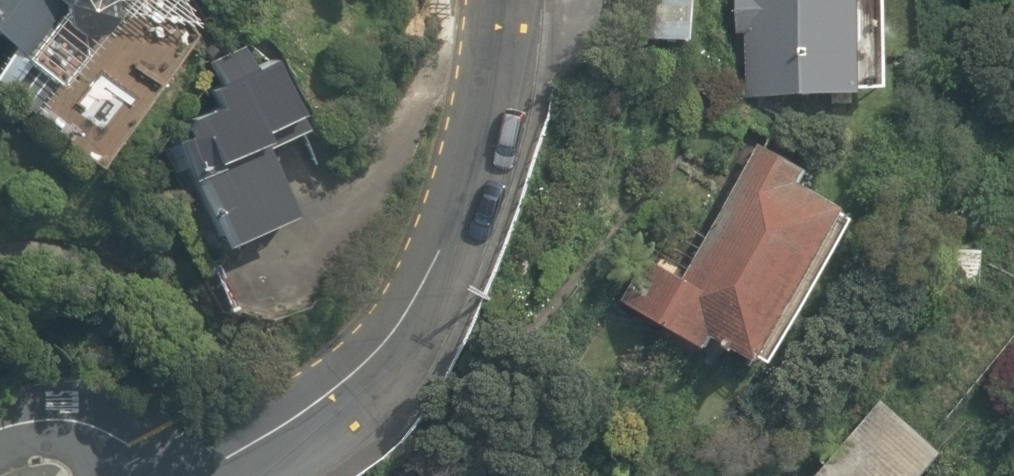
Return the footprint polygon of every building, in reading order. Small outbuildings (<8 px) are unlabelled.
[(73,96),(107,51),(40,0),(0,0),(0,39),(73,96)] [(647,43),(733,44),(733,0),(648,0),(647,43)] [(906,0),(738,0),(738,35),(749,34),(750,100),(907,99),(906,0)] [(217,164),(246,231),(326,197),(269,64),(268,61),(246,70),(237,49),(205,62),(215,85),(204,90),(212,109),(177,124),(183,138),(173,143),(187,176),(217,164)] [(715,340),(763,366),(766,359),(777,364),(855,221),(849,218),(801,192),(812,172),(762,144),(690,277),(650,255),(624,301),(711,348),(715,340)] [(952,283),(980,284),(982,248),(953,247),(952,283)] [(944,453),(884,403),(824,475),(924,475),(944,453)]
